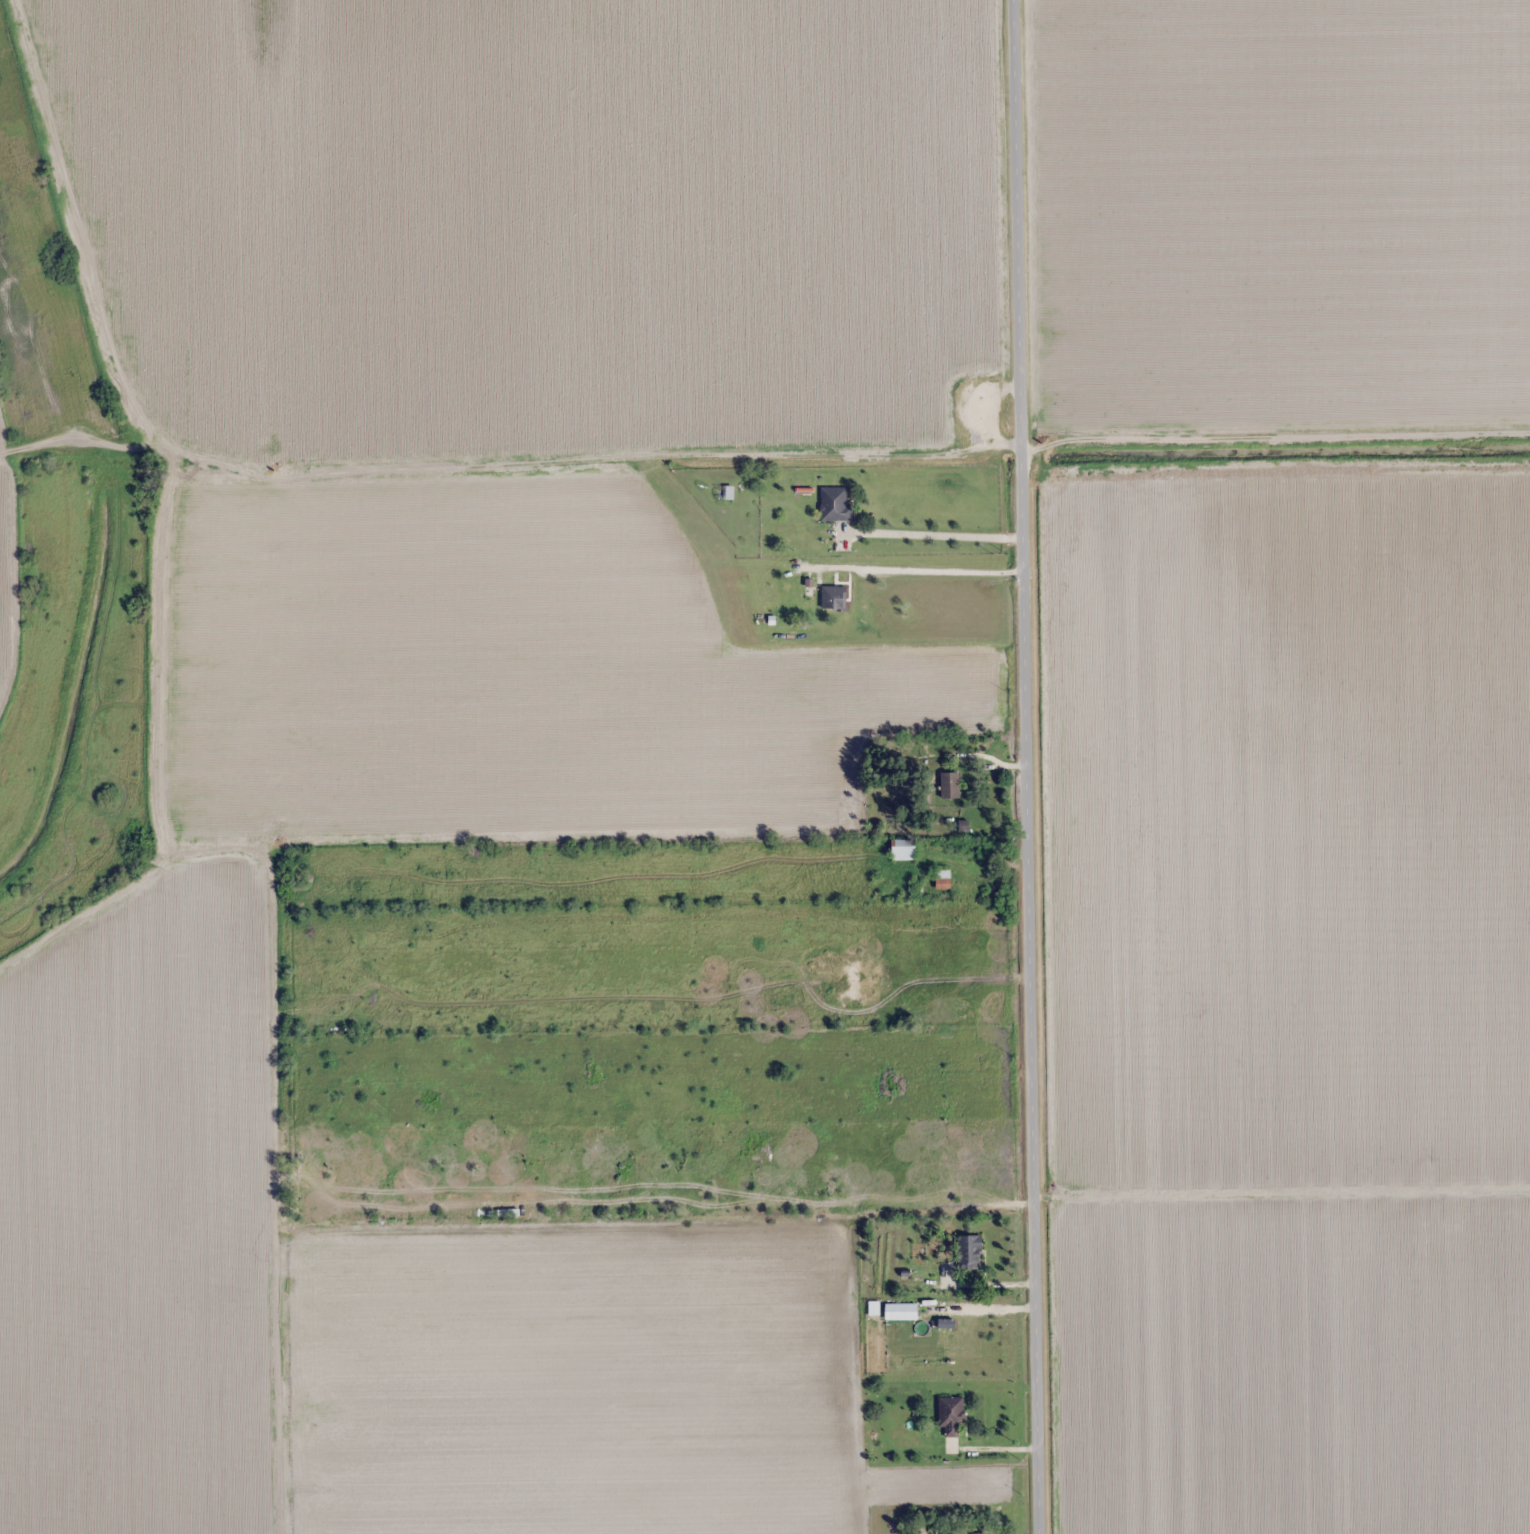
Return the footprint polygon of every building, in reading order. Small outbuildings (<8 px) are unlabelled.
[(717,501),(735,501),(735,488),(717,488),(717,501)] [(853,510),(847,510),(847,488),(821,488),(821,521),(853,521),(853,510)] [(823,610),(846,610),(846,587),(823,587),(823,610)] [(941,773),(941,799),(960,799),(960,773),(941,773)] [(916,846),(892,846),(892,860),(916,860),(916,846)] [(936,872),(937,883),(951,883),(950,871),(936,872)] [(958,1235),(958,1268),(983,1268),(983,1235),(958,1235)] [(939,1397),(939,1428),(946,1428),(946,1436),(963,1436),(963,1397),(939,1397)]
